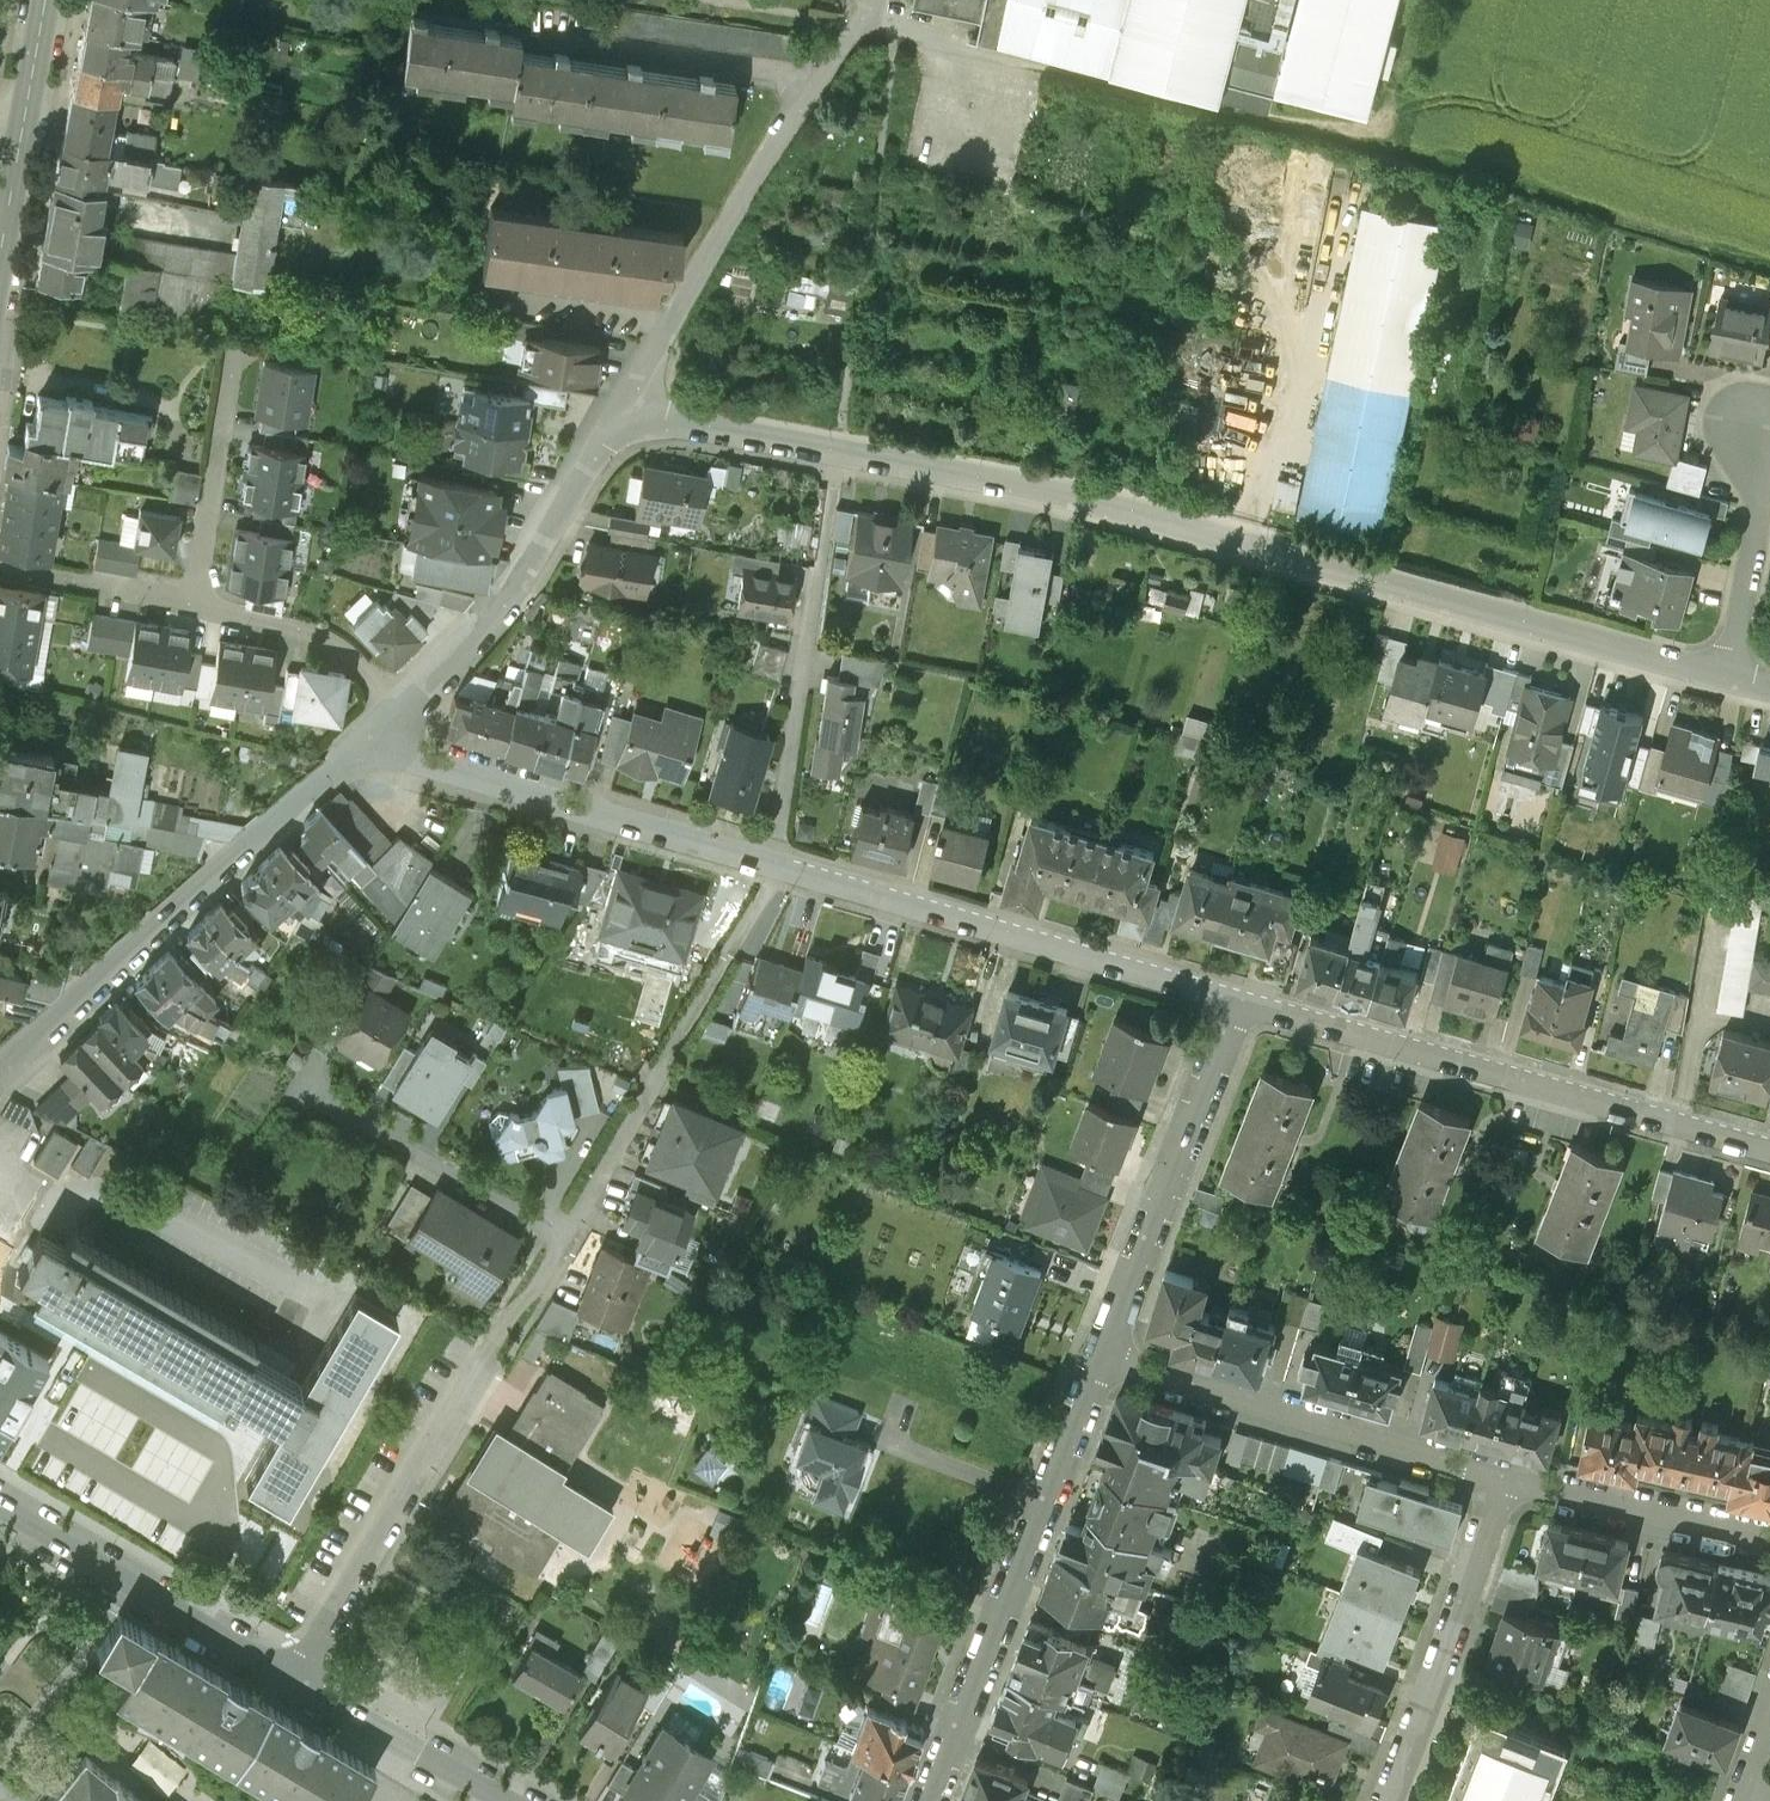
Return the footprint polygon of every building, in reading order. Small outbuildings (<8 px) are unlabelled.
[(84,25),(127,33),(145,36),(150,10),(141,9),(142,0),(88,0),(84,25)] [(194,7),(236,15),(239,0),(195,0),(194,7)] [(984,12),(987,0),(928,0),(984,12)] [(984,12),(982,22),(977,21),(975,32),(998,38),(1033,47),(1047,0),(987,0),(984,12)] [(1033,47),(1116,66),(1271,107),(1277,82),(1370,107),(1380,68),(1388,70),(1391,69),(1399,38),(1389,35),(1398,0),(1047,0),(1033,47)] [(519,37),(408,20),(401,71),(511,88),(517,50),(519,37)] [(84,25),(78,56),(78,57),(149,69),(152,53),(133,49),(130,51),(130,53),(124,52),(127,33),(84,25)] [(589,61),(517,50),(511,88),(509,102),(581,113),(589,61)] [(152,53),(149,69),(172,73),(174,57),(152,53)] [(149,69),(78,57),(72,88),(115,95),(118,96),(121,81),(126,81),(126,83),(127,85),(147,89),(149,69)] [(662,72),(589,61),(581,113),(654,124),(662,72)] [(172,73),(149,69),(147,89),(168,93),(172,73)] [(734,83),(662,72),(654,124),(726,135),(734,83)] [(115,95),(72,88),(62,142),(152,157),(156,132),(129,128),(126,130),(125,132),(108,130),(115,95)] [(152,157),(62,142),(55,179),(102,187),(105,172),(147,179),(147,180),(176,185),(180,162),(163,160),(163,159),(152,157)] [(236,249),(232,276),(266,281),(276,218),(282,178),(248,172),(236,249)] [(308,182),(282,178),(276,218),(302,222),(308,182)] [(102,187),(55,179),(42,248),(85,254),(96,256),(97,256),(105,214),(97,212),(102,187)] [(552,214),(490,205),(480,278),(542,287),(552,214)] [(1300,510),(1299,513),(1382,530),(1447,224),(1365,206),(1306,481),(1300,510)] [(681,232),(552,214),(542,287),(653,303),(657,274),(666,275),(668,260),(677,261),(681,232)] [(210,245),(126,233),(122,260),(206,272),(210,245)] [(236,249),(210,245),(206,272),(222,275),(232,276),(236,249)] [(85,254),(42,248),(37,279),(80,285),(85,254)] [(97,256),(96,256),(94,266),(124,270),(119,304),(218,319),(219,317),(217,317),(217,314),(222,275),(206,272),(122,260),(97,256)] [(846,283),(787,270),(783,286),(817,293),(814,308),(839,313),(846,283)] [(1691,291),(1630,280),(1612,364),(1676,377),(1691,291)] [(1721,296),(1711,350),(1730,354),(1737,349),(1764,354),(1768,330),(1769,320),(1769,305),(1721,296)] [(544,323),(514,319),(512,334),(525,336),(525,335),(541,337),(544,323)] [(541,337),(525,335),(525,336),(520,365),(596,377),(600,347),(541,337)] [(288,363),(264,359),(256,410),(262,411),(297,416),(304,417),(312,367),(288,363)] [(1274,396),(1219,379),(1204,429),(1259,446),(1274,396)] [(1688,393),(1634,383),(1624,429),(1635,431),(1630,454),(1673,465),(1688,393)] [(459,419),(524,429),(529,397),(464,387),(459,419)] [(93,399),(66,394),(65,400),(38,395),(33,422),(26,421),(24,434),(72,443),(152,456),(159,416),(92,404),(93,399)] [(1197,404),(1170,397),(1162,431),(1189,438),(1197,404)] [(297,416),(262,411),(259,428),(266,429),(294,433),(297,416)] [(524,429),(459,419),(456,440),(468,442),(466,454),(496,458),(498,458),(498,456),(516,459),(516,458),(518,450),(521,450),(524,429)] [(294,433),(266,429),(263,444),(306,450),(308,436),(294,433)] [(72,443),(24,434),(22,444),(8,442),(3,467),(10,469),(61,477),(67,478),(72,443)] [(263,444),(249,442),(245,470),(301,478),(306,450),(263,444)] [(516,459),(498,456),(498,458),(496,458),(494,471),(525,476),(528,460),(516,458),(516,459)] [(406,462),(394,460),(391,473),(403,475),(406,462)] [(704,472),(643,461),(635,508),(695,519),(697,507),(702,504),(703,499),(700,494),(704,472)] [(61,477),(10,469),(6,494),(57,503),(61,477)] [(301,478),(245,470),(241,498),(254,500),(297,507),(301,478)] [(496,489),(420,475),(409,539),(484,552),(487,536),(489,536),(495,532),(499,511),(494,505),(493,505),(496,489)] [(1158,481),(1141,476),(1138,489),(1154,494),(1158,481)] [(1306,481),(1282,476),(1276,505),(1300,510),(1306,481)] [(1709,507),(1631,489),(1618,531),(1697,550),(1709,507)] [(175,497),(142,491),(139,505),(173,511),(175,497)] [(57,503),(6,494),(2,519),(52,528),(57,503)] [(297,507),(254,500),(252,514),(294,521),(297,507)] [(173,511),(139,505),(138,515),(124,512),(119,539),(127,540),(133,541),(141,543),(173,549),(180,512),(173,511)] [(851,509),(836,506),(832,532),(846,535),(851,509)] [(908,518),(859,510),(848,569),(872,574),(873,570),(896,574),(895,578),(897,578),(908,518)] [(647,519),(610,513),(607,527),(608,528),(644,534),(647,519)] [(294,521),(261,516),(258,531),(291,535),(294,521)] [(2,519),(0,529),(0,546),(48,554),(52,528),(2,519)] [(991,534),(937,524),(936,528),(929,567),(929,570),(943,572),(956,582),(961,595),(980,598),(991,534)] [(936,528),(922,526),(915,564),(929,567),(936,528)] [(258,531),(236,527),(231,556),(287,564),(292,536),(291,535),(258,531)] [(644,534),(608,528),(607,529),(611,530),(609,543),(651,551),(653,536),(644,534)] [(112,538),(98,536),(93,564),(107,566),(112,538)] [(1022,539),(1007,536),(1002,564),(1016,566),(1020,543),(1021,543),(1022,539)] [(119,539),(112,538),(107,566),(122,569),(127,540),(119,539)] [(409,539),(403,538),(398,564),(488,580),(508,557),(484,552),(409,539)] [(133,541),(127,540),(122,569),(136,571),(141,543),(133,541)] [(609,543),(589,540),(585,561),(580,565),(578,573),(583,580),(637,589),(640,575),(645,571),(648,553),(650,553),(651,551),(609,543)] [(1021,543),(1020,543),(1016,566),(1011,594),(997,591),(994,606),(1008,610),(1007,618),(1042,625),(1046,596),(1052,568),(1055,549),(1021,543)] [(1689,568),(1624,550),(1612,592),(1619,594),(1620,591),(1625,592),(1622,600),(1638,605),(1640,598),(1656,603),(1654,609),(1680,617),(1692,574),(1691,570),(1689,568)] [(779,558),(736,551),(733,567),(744,569),(744,567),(776,573),(779,558)] [(287,564),(231,556),(227,584),(248,587),(283,593),(287,564)] [(776,573),(744,567),(744,569),(737,607),(787,616),(793,576),(776,573)] [(1066,571),(1052,568),(1046,596),(1060,599),(1066,571)] [(1153,577),(1148,598),(1201,611),(1206,590),(1153,577)] [(0,581),(0,608),(38,615),(43,588),(0,581)] [(474,597),(419,584),(415,595),(436,601),(463,609),(474,597)] [(283,593),(248,587),(246,604),(280,612),(283,593)] [(415,595),(394,590),(387,604),(391,608),(394,606),(403,615),(410,609),(425,624),(436,601),(415,595)] [(403,615),(394,606),(391,608),(387,604),(385,602),(381,605),(376,599),(352,622),(374,645),(377,643),(393,659),(427,626),(425,624),(410,609),(403,615)] [(584,634),(590,604),(573,600),(567,630),(584,634)] [(0,608),(0,634),(34,640),(38,615),(0,608)] [(107,612),(93,610),(87,643),(101,645),(107,612)] [(121,615),(107,612),(101,645),(115,648),(121,615)] [(135,617),(121,615),(115,648),(129,651),(135,617)] [(163,623),(135,617),(129,651),(126,674),(154,679),(163,623)] [(192,628),(163,623),(154,679),(182,684),(182,682),(188,649),(192,628)] [(1391,633),(1377,629),(1371,654),(1384,658),(1391,633)] [(1408,637),(1391,633),(1384,658),(1379,675),(1394,679),(1401,652),(1404,653),(1408,637)] [(0,634),(0,662),(11,663),(29,667),(34,640),(0,634)] [(247,642),(219,638),(215,661),(210,694),(238,699),(247,642)] [(787,649),(759,640),(751,668),(778,676),(787,649)] [(275,647),(247,642),(238,699),(266,703),(275,647)] [(547,650),(531,646),(526,664),(542,668),(547,650)] [(202,652),(188,649),(182,682),(196,684),(202,652)] [(884,656),(841,649),(838,675),(852,677),(850,689),(860,691),(866,692),(873,681),(877,682),(884,656)] [(1404,653),(1401,652),(1394,679),(1389,696),(1400,699),(1402,708),(1424,714),(1425,712),(1439,663),(1404,653)] [(578,660),(560,655),(556,668),(574,674),(578,660)] [(1473,667),(1441,659),(1442,657),(1440,656),(1439,663),(1425,712),(1450,719),(1453,710),(1471,715),(1471,716),(1473,717),(1479,694),(1486,669),(1484,669),(1484,670),(1480,669),(1477,665),(1473,667)] [(215,661),(201,658),(196,691),(210,694),(215,661)] [(1518,668),(1488,660),(1486,669),(1479,694),(1494,700),(1492,706),(1506,710),(1511,691),(1518,668)] [(29,667),(11,663),(8,678),(41,686),(44,669),(29,667)] [(344,671),(302,663),(301,668),(295,704),(295,706),(337,713),(344,671)] [(522,679),(502,745),(531,754),(543,710),(528,706),(529,700),(531,701),(533,699),(542,668),(526,664),(522,679)] [(301,668),(287,666),(284,682),(281,701),(295,704),(301,668)] [(612,668),(606,688),(617,691),(623,671),(612,668)] [(1532,672),(1518,668),(1511,691),(1525,695),(1529,682),(1530,682),(1532,672)] [(498,672),(485,697),(487,697),(475,737),(502,745),(522,679),(498,672)] [(838,675),(827,673),(824,689),(826,689),(819,735),(816,735),(812,765),(835,768),(837,753),(848,754),(850,741),(853,742),(860,691),(850,689),(852,677),(838,675)] [(560,715),(543,710),(531,754),(559,762),(580,692),(583,682),(572,679),(569,689),(563,687),(557,706),(559,708),(562,709),(560,715)] [(284,682),(270,680),(266,703),(264,717),(277,720),(281,701),(284,682)] [(601,687),(583,682),(580,692),(598,697),(601,687)] [(1530,682),(1529,682),(1525,695),(1511,747),(1544,756),(1552,758),(1559,736),(1570,694),(1530,682)] [(485,697),(458,689),(457,694),(454,693),(449,710),(452,711),(447,729),(475,737),(487,697),(485,697)] [(598,697),(580,692),(559,762),(582,768),(585,757),(591,758),(597,739),(591,737),(602,699),(598,697)] [(1578,727),(1593,732),(1602,703),(1587,699),(1578,727)] [(1636,739),(1643,713),(1602,701),(1602,703),(1593,732),(1581,774),(1604,781),(1601,795),(1619,800),(1625,779),(1636,739)] [(663,720),(632,710),(629,721),(617,760),(648,770),(650,763),(682,772),(699,717),(667,707),(663,720)] [(1219,722),(1189,713),(1183,731),(1199,736),(1213,740),(1219,722)] [(629,721),(611,715),(600,755),(617,760),(629,721)] [(765,737),(731,726),(732,721),(731,720),(709,790),(749,802),(762,761),(759,760),(768,732),(766,732),(765,737)] [(1719,734),(1673,721),(1666,746),(1658,776),(1660,777),(1704,789),(1701,799),(1725,805),(1732,755),(1715,751),(1719,734)] [(1199,736),(1183,731),(1178,747),(1194,752),(1199,736)] [(1213,740),(1199,736),(1194,752),(1208,756),(1213,740)] [(1572,740),(1559,736),(1552,758),(1544,756),(1539,775),(1561,781),(1572,740)] [(1640,784),(1651,743),(1636,739),(1625,779),(1640,784)] [(0,742),(0,795),(88,812),(100,814),(104,815),(106,807),(92,805),(96,786),(50,777),(54,754),(0,742)] [(1640,784),(1639,786),(1657,790),(1660,777),(1658,776),(1666,746),(1651,742),(1651,743),(1640,784)] [(147,749),(117,743),(108,788),(96,786),(92,805),(106,807),(104,815),(132,820),(137,795),(147,749)] [(1761,745),(1754,767),(1769,770),(1769,747),(1761,745)] [(958,778),(941,774),(939,780),(932,809),(949,813),(958,778)] [(939,780),(924,776),(916,806),(932,810),(932,809),(939,780)] [(391,839),(351,795),(349,797),(341,788),(321,807),(376,868),(405,900),(428,865),(433,856),(397,833),(391,839)] [(0,795),(0,846),(32,852),(33,846),(37,831),(39,822),(46,823),(45,825),(59,828),(85,832),(88,812),(0,795)] [(104,815),(100,814),(97,832),(142,841),(199,855),(208,834),(231,839),(244,822),(183,810),(184,803),(137,795),(132,820),(104,815)] [(916,812),(879,803),(878,807),(861,803),(851,845),(894,856),(894,854),(905,857),(916,812)] [(376,868),(321,807),(303,823),(309,830),(303,836),(321,856),(325,852),(329,848),(335,850),(362,880),(376,868)] [(142,841),(97,832),(100,814),(88,812),(85,832),(59,828),(48,878),(107,890),(109,877),(135,881),(142,841)] [(1071,827),(1033,815),(1021,858),(1017,857),(1006,895),(1039,904),(1046,881),(1085,892),(1101,837),(1071,828),(1071,827)] [(814,822),(797,819),(794,836),(812,839),(814,822)] [(991,831),(946,820),(942,833),(941,833),(940,838),(941,838),(934,866),(979,878),(991,831)] [(1440,827),(1433,866),(1458,871),(1465,832),(1440,827)] [(44,833),(37,831),(33,846),(41,847),(44,833)] [(1119,843),(1101,837),(1085,892),(1127,905),(1149,911),(1150,912),(1155,894),(1159,881),(1147,877),(1155,852),(1119,841),(1119,843)] [(289,856),(279,846),(263,861),(294,894),(301,901),(307,909),(318,916),(328,900),(318,893),(320,890),(304,873),(309,869),(307,866),(308,865),(294,851),(289,856)] [(579,865),(510,846),(504,868),(503,868),(501,873),(503,873),(496,899),(513,904),(515,896),(540,903),(539,906),(559,912),(566,888),(573,890),(574,890),(580,865),(579,865)] [(325,852),(321,856),(324,860),(329,856),(325,852)] [(605,866),(580,860),(579,865),(580,865),(574,890),(573,890),(572,895),(585,899),(605,866)] [(294,894),(263,861),(243,880),(242,883),(242,886),(243,889),(245,891),(248,892),(255,900),(253,901),(270,918),(294,894)] [(705,889),(616,863),(596,932),(602,933),(595,956),(625,965),(627,957),(681,972),(705,889)] [(393,919),(390,925),(430,951),(468,891),(428,865),(405,900),(393,919)] [(405,900),(376,868),(362,880),(393,919),(405,900)] [(1232,880),(1191,868),(1184,894),(1172,891),(1170,899),(1165,916),(1167,916),(1217,931),(1232,880)] [(1301,895),(1233,875),(1232,880),(1217,931),(1268,946),(1269,947),(1276,925),(1290,930),(1301,895)] [(1715,879),(1711,903),(1735,907),(1718,1008),(1744,1012),(1748,988),(1769,991),(1769,962),(1753,959),(1765,889),(1715,879)] [(1368,881),(1348,945),(1350,946),(1350,948),(1349,948),(1336,991),(1369,1000),(1381,957),(1382,957),(1389,934),(1390,929),(1374,924),(1385,887),(1368,881)] [(1170,899),(1155,894),(1150,912),(1149,911),(1142,934),(1160,939),(1167,916),(1165,916),(1170,899)] [(301,901),(293,910),(302,918),(307,909),(301,901)] [(253,917),(239,902),(228,912),(219,902),(202,918),(234,952),(246,960),(260,947),(242,927),(253,917)] [(1149,911),(1127,905),(1120,927),(1142,934),(1149,911)] [(234,952),(202,918),(187,931),(196,941),(191,946),(205,961),(210,957),(218,966),(224,961),(234,952)] [(306,941),(314,930),(300,920),(293,931),(306,941)] [(1276,925),(1269,947),(1268,946),(1261,969),(1286,976),(1296,942),(1288,939),(1290,930),(1276,925)] [(306,941),(293,931),(287,940),(301,949),(306,941)] [(1348,945),(1312,934),(1299,980),(1336,991),(1349,948),(1350,948),(1350,946),(1348,945)] [(1419,970),(1398,964),(1405,938),(1389,934),(1382,957),(1381,957),(1369,1000),(1407,1011),(1419,970)] [(1485,958),(1459,950),(1458,952),(1446,1002),(1485,1014),(1486,1008),(1497,1011),(1503,989),(1505,989),(1507,983),(1505,983),(1515,949),(1490,942),(1485,958)] [(1545,949),(1528,943),(1521,971),(1536,976),(1545,949)] [(1443,948),(1430,944),(1421,976),(1435,980),(1443,948)] [(878,953),(862,948),(855,973),(864,976),(864,978),(870,980),(878,953)] [(1458,952),(1443,948),(1435,980),(1430,998),(1446,1002),(1458,952)] [(177,958),(169,949),(153,964),(183,997),(196,1005),(208,994),(191,975),(196,970),(182,954),(177,958)] [(246,960),(234,952),(224,961),(230,968),(257,985),(266,972),(246,960)] [(66,954),(59,953),(56,966),(64,968),(66,954)] [(833,961),(806,953),(801,969),(792,1000),(853,1018),(861,990),(860,989),(864,978),(864,976),(855,973),(832,966),(833,961)] [(764,958),(756,955),(753,965),(750,975),(748,975),(739,1006),(753,1013),(760,1000),(789,1008),(792,1000),(801,969),(764,958)] [(56,966),(26,958),(22,974),(45,980),(62,988),(67,968),(64,968),(56,966)] [(1595,966),(1572,960),(1565,983),(1551,1033),(1579,1041),(1591,1002),(1585,1000),(1595,966)] [(367,962),(349,990),(362,999),(369,989),(381,996),(395,975),(367,962)] [(183,997),(153,964),(136,979),(145,989),(140,993),(160,1016),(165,1012),(166,1013),(173,1007),(179,1014),(192,1021),(200,1007),(196,1005),(183,997)] [(51,998),(62,988),(45,980),(22,974),(0,969),(0,986),(51,998)] [(445,983),(424,974),(419,985),(441,994),(445,983)] [(1675,990),(1623,975),(1619,990),(1635,995),(1623,1035),(1610,1031),(1605,1049),(1654,1064),(1665,1026),(1675,990)] [(1565,983),(1542,976),(1537,993),(1532,992),(1523,1025),(1551,1033),(1565,983)] [(28,1018),(51,998),(0,986),(0,1012),(28,1018)] [(947,1001),(898,986),(886,1025),(957,1047),(957,1046),(969,1008),(959,1005),(960,1002),(948,998),(947,1001)] [(381,996),(369,989),(362,999),(340,1035),(342,1042),(354,1050),(356,1057),(367,1064),(375,1062),(385,1047),(388,1046),(394,1036),(393,1032),(406,1012),(381,996)] [(1067,1007),(1009,990),(1005,1003),(1001,1001),(993,1027),(998,1028),(995,1038),(1052,1055),(1058,1037),(1064,1039),(1070,1020),(1063,1018),(1067,1007)] [(1689,995),(1675,990),(1665,1026),(1683,1029),(1689,995)] [(214,1001),(208,994),(196,1005),(200,1007),(230,1025),(240,1010),(222,1001),(220,1004),(214,1001)] [(129,1004),(124,1008),(115,999),(99,1014),(102,1017),(130,1046),(138,1039),(146,1031),(142,1027),(146,1024),(141,1019),(142,1018),(129,1004)] [(230,1025),(200,1007),(192,1021),(221,1038),(230,1025)] [(130,1046),(102,1017),(82,1036),(120,1078),(145,1055),(132,1049),(130,1046)] [(508,1024),(494,1018),(487,1031),(499,1038),(508,1024)] [(709,1018),(703,1035),(724,1042),(729,1024),(709,1018)] [(1138,1024),(1123,1018),(1111,1051),(1104,1048),(1096,1071),(1116,1079),(1144,1089),(1147,1090),(1168,1035),(1143,1025),(1138,1023),(1138,1024)] [(454,1040),(430,1026),(416,1050),(393,1087),(392,1089),(420,1106),(423,1102),(426,1103),(425,1106),(426,1109),(428,1111),(430,1112),(433,1113),(436,1112),(438,1111),(440,1108),(441,1106),(440,1103),(439,1100),(443,1093),(447,1096),(459,1076),(470,1058),(469,1058),(451,1047),(454,1040)] [(1725,1029),(1711,1079),(1766,1095),(1769,1082),(1769,1042),(1725,1029)] [(120,1078),(82,1036),(61,1055),(74,1069),(93,1090),(100,1097),(120,1078)] [(1052,1055),(995,1038),(990,1055),(1047,1072),(1052,1055)] [(154,1047),(138,1039),(130,1046),(132,1049),(145,1055),(149,1057),(154,1047)] [(404,1043),(382,1080),(393,1087),(416,1050),(404,1043)] [(957,1047),(947,1076),(962,1082),(974,1052),(957,1046),(957,1047)] [(473,1051),(469,1058),(470,1058),(459,1076),(471,1084),(486,1059),(473,1051)] [(588,1066),(559,1067),(563,1087),(566,1086),(573,1114),(598,1108),(588,1066)] [(93,1090),(74,1069),(36,1106),(37,1109),(62,1120),(75,1107),(93,1090)] [(1265,1070),(1224,1175),(1272,1193),(1313,1089),(1265,1070)] [(1144,1089),(1116,1079),(1106,1106),(1112,1109),(1113,1108),(1134,1116),(1144,1089)] [(563,1087),(547,1091),(534,1111),(519,1115),(518,1113),(512,1112),(509,1113),(499,1110),(488,1121),(492,1134),(496,1137),(499,1152),(508,1158),(517,1155),(536,1150),(543,1155),(556,1151),(557,1156),(563,1155),(564,1153),(561,1141),(574,1120),(573,1114),(566,1086),(563,1087)] [(29,1104),(11,1096),(1,1112),(38,1129),(29,1104)] [(716,1116),(672,1098),(647,1162),(690,1179),(714,1189),(740,1126),(716,1116)] [(1418,1125),(1399,1175),(1394,1173),(1385,1196),(1433,1214),(1470,1119),(1421,1100),(1413,1123),(1418,1125)] [(1106,1106),(1096,1102),(1078,1149),(1095,1155),(1094,1156),(1117,1165),(1135,1117),(1134,1116),(1113,1108),(1112,1109),(1106,1106)] [(75,1107),(62,1120),(75,1125),(75,1107)] [(56,1126),(36,1158),(57,1171),(77,1139),(56,1126)] [(108,1143),(89,1133),(71,1162),(89,1172),(108,1143)] [(1621,1162),(1578,1145),(1572,1161),(1567,1159),(1547,1211),(1552,1213),(1544,1234),(1587,1251),(1621,1162)] [(1116,1169),(1089,1159),(1084,1172),(1111,1183),(1116,1169)] [(1673,1172),(1660,1168),(1652,1196),(1665,1200),(1673,1172)] [(1712,1181),(1674,1170),(1673,1172),(1665,1200),(1656,1235),(1688,1244),(1693,1224),(1712,1229),(1722,1193),(1710,1190),(1712,1181)] [(666,1185),(635,1172),(629,1187),(636,1189),(636,1188),(661,1198),(666,1185)] [(1111,1183),(1084,1172),(1078,1186),(1105,1196),(1111,1183)] [(1078,1186),(1048,1174),(1043,1187),(1037,1185),(1029,1205),(1035,1208),(1032,1216),(1056,1226),(1054,1231),(1087,1244),(1105,1196),(1078,1186)] [(714,1189),(690,1179),(685,1192),(711,1203),(717,1190),(714,1189)] [(431,1198),(410,1185),(385,1225),(407,1238),(431,1198)] [(1228,1194),(1198,1186),(1193,1200),(1222,1211),(1228,1194)] [(519,1238),(438,1188),(431,1198),(407,1238),(457,1269),(449,1283),(480,1302),(519,1238)] [(661,1198),(636,1188),(636,1189),(624,1220),(644,1228),(635,1250),(669,1264),(690,1210),(661,1198)] [(1752,1192),(1742,1229),(1769,1237),(1769,1198),(1752,1192)] [(1263,1204),(1247,1199),(1243,1212),(1259,1216),(1263,1204)] [(267,1364),(250,1355),(257,1343),(71,1232),(64,1244),(40,1231),(18,1269),(41,1282),(34,1295),(41,1299),(71,1316),(221,1405),(228,1392),(281,1424),(249,1478),(287,1500),(394,1317),(357,1295),(304,1386),(267,1364)] [(1689,1243),(1707,1247),(1710,1235),(1692,1231),(1689,1243)] [(633,1256),(605,1245),(580,1309),(579,1309),(580,1310),(624,1327),(624,1325),(649,1262),(633,1256)] [(1040,1268),(988,1249),(980,1271),(989,1274),(976,1309),(1004,1320),(1004,1319),(1019,1325),(1040,1268)] [(669,1264),(635,1250),(633,1256),(649,1262),(667,1269),(669,1264)] [(1193,1279),(1166,1270),(1150,1325),(1179,1334),(1174,1350),(1215,1362),(1228,1319),(1204,1312),(1203,1316),(1198,1314),(1206,1289),(1192,1284),(1193,1279)] [(1309,1296),(1285,1289),(1276,1319),(1300,1326),(1309,1298),(1309,1296)] [(580,1309),(552,1297),(535,1324),(567,1339),(580,1310),(579,1309),(580,1309)] [(1328,1304),(1309,1298),(1300,1326),(1320,1332),(1328,1304)] [(1228,1319),(1215,1362),(1262,1376),(1266,1362),(1265,1361),(1266,1359),(1267,1359),(1273,1341),(1271,1340),(1276,1325),(1269,1323),(1273,1309),(1252,1303),(1250,1310),(1232,1305),(1228,1319)] [(1462,1324),(1436,1317),(1433,1327),(1428,1345),(1454,1352),(1462,1324)] [(1419,1323),(1408,1364),(1422,1368),(1428,1345),(1433,1327),(1419,1323)] [(533,1358),(546,1330),(534,1325),(521,1353),(533,1358)] [(0,1331),(0,1440),(48,1359),(0,1331)] [(1339,1346),(1318,1340),(1313,1356),(1306,1354),(1299,1376),(1307,1378),(1304,1388),(1348,1401),(1364,1345),(1341,1338),(1339,1346)] [(1386,1351),(1364,1345),(1348,1401),(1391,1413),(1396,1395),(1400,1396),(1404,1382),(1400,1381),(1403,1369),(1382,1363),(1386,1351)] [(546,1368),(500,1444),(488,1436),(445,1508),(495,1539),(491,1546),(532,1572),(559,1528),(587,1544),(610,1505),(559,1473),(602,1402),(546,1368)] [(648,1374),(643,1386),(656,1392),(661,1379),(648,1374)] [(1468,1388),(1436,1379),(1423,1422),(1467,1435),(1482,1382),(1483,1380),(1471,1376),(1468,1388)] [(1500,1387),(1482,1382),(1467,1435),(1513,1448),(1524,1408),(1526,1401),(1498,1394),(1500,1387)] [(858,1409),(818,1394),(807,1423),(809,1424),(847,1438),(858,1409)] [(1195,1415),(1125,1394),(1116,1398),(1108,1421),(1171,1445),(1169,1451),(1213,1468),(1222,1438),(1203,1432),(1204,1427),(1192,1423),(1195,1415)] [(1537,1411),(1524,1408),(1513,1448),(1526,1451),(1549,1457),(1560,1412),(1539,1406),(1537,1411)] [(1692,1419),(1675,1415),(1674,1423),(1638,1414),(1636,1424),(1590,1413),(1583,1443),(1578,1464),(1636,1478),(1639,1466),(1731,1488),(1742,1438),(1717,1432),(1719,1425),(1702,1421),(1699,1435),(1689,1433),(1692,1419)] [(1171,1445),(1108,1421),(1097,1449),(1112,1455),(1106,1469),(1166,1493),(1165,1497),(1178,1501),(1185,1482),(1206,1489),(1213,1468),(1169,1451),(1171,1445)] [(847,1438),(809,1424),(807,1430),(808,1431),(799,1454),(806,1456),(804,1461),(803,1468),(807,1478),(813,1482),(818,1484),(815,1491),(823,1494),(824,1494),(839,1500),(845,1485),(848,1486),(858,1460),(855,1459),(860,1444),(847,1438)] [(1327,1456),(1249,1432),(1241,1459),(1282,1472),(1282,1471),(1319,1483),(1327,1456)] [(1752,1450),(1754,1441),(1742,1438),(1731,1488),(1729,1499),(1769,1509),(1769,1454),(1752,1450)] [(1344,1461),(1327,1456),(1319,1483),(1335,1487),(1344,1461)] [(1166,1493),(1106,1469),(1103,1479),(1101,1478),(1091,1504),(1093,1505),(1090,1513),(1120,1525),(1119,1526),(1162,1543),(1178,1501),(1165,1497),(1166,1493)] [(1462,1505),(1426,1494),(1428,1487),(1402,1479),(1400,1485),(1379,1479),(1368,1513),(1389,1519),(1389,1521),(1415,1529),(1416,1528),(1451,1539),(1462,1505)] [(1120,1525),(1090,1513),(1084,1527),(1070,1521),(1068,1522),(1067,1525),(1065,1528),(1064,1532),(1063,1534),(1062,1537),(1062,1540),(1059,1548),(1147,1583),(1155,1561),(1166,1566),(1173,1548),(1162,1543),(1119,1526),(1120,1525)] [(1384,1534),(1335,1515),(1331,1526),(1353,1535),(1350,1542),(1364,1548),(1365,1546),(1378,1551),(1384,1534)] [(1589,1532),(1549,1522),(1539,1565),(1549,1568),(1549,1570),(1562,1573),(1563,1571),(1578,1575),(1589,1532)] [(1629,1542),(1589,1532),(1578,1575),(1593,1579),(1593,1581),(1603,1584),(1601,1593),(1620,1597),(1623,1584),(1618,1583),(1621,1573),(1622,1573),(1624,1565),(1623,1565),(1629,1542)] [(1378,1551),(1365,1546),(1364,1548),(1354,1573),(1363,1577),(1356,1594),(1404,1613),(1422,1569),(1378,1551)] [(1059,1548),(1058,1548),(1042,1589),(1142,1628),(1150,1607),(1139,1603),(1147,1583),(1059,1548)] [(1663,1570),(1666,1572),(1657,1607),(1705,1619),(1719,1564),(1670,1552),(1666,1553),(1663,1555),(1661,1558),(1660,1562),(1660,1566),(1663,1570)] [(1531,1570),(1506,1563),(1496,1592),(1530,1603),(1534,1605),(1538,1589),(1526,1585),(1531,1570)] [(1737,1568),(1737,1569),(1719,1564),(1705,1619),(1738,1627),(1739,1623),(1761,1628),(1767,1607),(1769,1608),(1769,1577),(1763,1575),(1763,1574),(1737,1568)] [(1639,1588),(1623,1584),(1620,1597),(1616,1614),(1631,1618),(1633,1612),(1639,1588)] [(947,1610),(884,1585),(865,1633),(886,1641),(871,1677),(887,1683),(912,1692),(934,1635),(937,1637),(947,1610)] [(1356,1594),(1348,1591),(1336,1622),(1329,1619),(1323,1635),(1349,1645),(1349,1646),(1386,1661),(1404,1613),(1356,1594)] [(1530,1603),(1496,1592),(1492,1606),(1505,1611),(1505,1610),(1525,1616),(1530,1603)] [(1203,1597),(1196,1594),(1193,1601),(1200,1603),(1203,1597)] [(1237,1607),(1225,1602),(1221,1611),(1232,1616),(1233,1616),(1237,1607)] [(1248,1611),(1237,1607),(1233,1616),(1244,1620),(1248,1611)] [(1525,1616),(1505,1610),(1505,1611),(1488,1659),(1543,1678),(1549,1659),(1559,1663),(1570,1632),(1525,1616)] [(1662,1619),(1633,1612),(1631,1618),(1627,1637),(1631,1639),(1655,1644),(1662,1619)] [(119,1613),(98,1648),(131,1668),(115,1694),(286,1796),(294,1800),(354,1800),(376,1767),(119,1613)] [(1095,1626),(1068,1615),(1062,1631),(1089,1641),(1095,1626)] [(1062,1631),(1031,1619),(1011,1670),(1012,1671),(1059,1689),(1087,1700),(1095,1680),(1108,1685),(1116,1664),(1085,1652),(1089,1641),(1062,1631)] [(607,1621),(591,1649),(607,1658),(624,1631),(607,1621)] [(1349,1645),(1323,1635),(1317,1649),(1344,1659),(1349,1646),(1349,1645)] [(581,1669),(530,1641),(512,1673),(562,1701),(581,1669)] [(1317,1649),(1311,1647),(1305,1661),(1321,1668),(1322,1666),(1344,1675),(1349,1662),(1317,1649)] [(1727,1659),(1716,1695),(1745,1704),(1755,1667),(1727,1659)] [(1344,1675),(1322,1666),(1321,1668),(1311,1695),(1361,1714),(1360,1716),(1372,1721),(1374,1717),(1384,1691),(1344,1675)] [(617,1669),(582,1726),(598,1736),(594,1742),(597,1744),(600,1738),(613,1746),(643,1698),(643,1697),(649,1689),(647,1688),(617,1669)] [(672,1678),(658,1670),(647,1688),(649,1689),(643,1697),(655,1705),(672,1678)] [(1059,1689),(1012,1671),(1003,1695),(1001,1695),(996,1708),(997,1709),(996,1713),(999,1714),(996,1722),(1040,1739),(1040,1738),(1064,1747),(1070,1731),(1082,1736),(1089,1717),(1054,1703),(1059,1689)] [(912,1692),(887,1683),(882,1697),(909,1707),(915,1693),(912,1692)] [(1710,1696),(1688,1688),(1687,1694),(1683,1692),(1681,1700),(1705,1709),(1710,1696)] [(1705,1709),(1681,1700),(1668,1737),(1685,1743),(1684,1746),(1707,1754),(1709,1749),(1726,1755),(1726,1757),(1727,1758),(1740,1722),(1720,1714),(1719,1716),(1712,1714),(1710,1711),(1705,1709)] [(888,1712),(868,1704),(857,1732),(863,1734),(857,1749),(907,1768),(923,1725),(888,1712)] [(1451,1789),(1456,1791),(1452,1800),(1543,1800),(1566,1741),(1483,1708),(1451,1789)] [(1326,1732),(1276,1712),(1258,1759),(1327,1786),(1334,1768),(1330,1767),(1341,1740),(1342,1738),(1326,1732)] [(1374,1717),(1372,1721),(1360,1716),(1356,1728),(1381,1738),(1387,1723),(1374,1717)] [(1356,1728),(1332,1718),(1326,1732),(1342,1738),(1341,1740),(1375,1753),(1381,1738),(1356,1728)] [(665,1724),(647,1753),(645,1752),(643,1756),(645,1757),(645,1758),(647,1759),(641,1768),(639,1767),(638,1768),(628,1785),(628,1786),(653,1800),(680,1800),(692,1782),(708,1755),(691,1746),(694,1742),(665,1724)] [(775,1760),(741,1746),(735,1761),(770,1775),(775,1760)] [(854,1747),(846,1766),(825,1758),(818,1778),(865,1796),(864,1798),(871,1800),(894,1800),(907,1768),(857,1749),(854,1747)] [(118,1778),(117,1779),(116,1778),(115,1779),(91,1759),(86,1754),(83,1759),(49,1800),(146,1800),(118,1778)] [(1029,1778),(977,1757),(960,1800),(1020,1800),(1029,1778)] [(638,1768),(623,1758),(609,1782),(624,1791),(628,1786),(628,1785),(638,1768)] [(1130,1770),(1104,1760),(1094,1785),(1120,1795),(1130,1770)] [(1069,1775),(1060,1798),(1068,1800),(1088,1800),(1094,1785),(1069,1775)] [(692,1782),(680,1800),(717,1800),(718,1798),(692,1782)]
